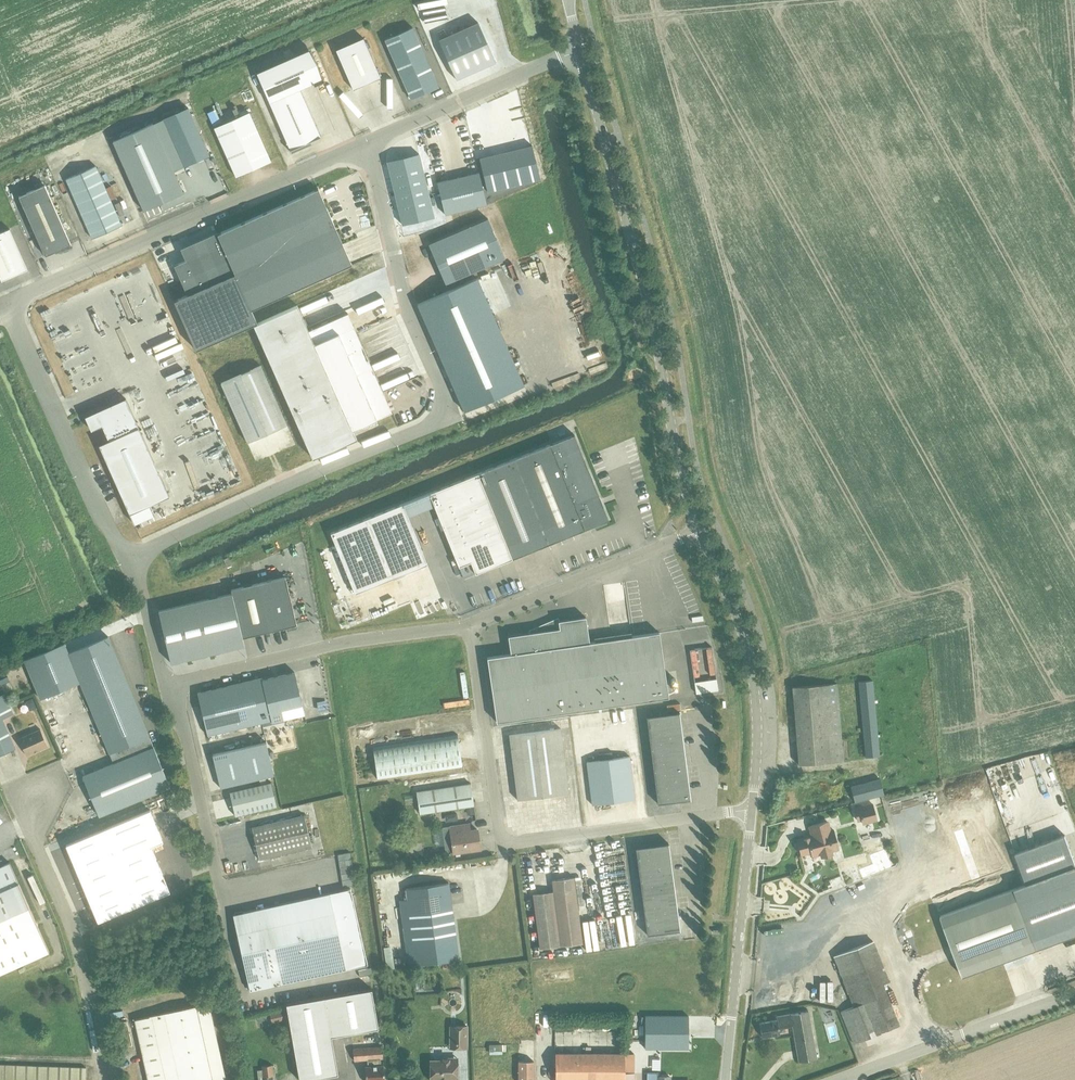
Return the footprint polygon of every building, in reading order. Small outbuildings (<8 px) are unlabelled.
[(478,22),(438,40),(456,79),(495,62),(478,22)] [(412,27),(385,40),(411,99),(439,87),(412,27)] [(363,37),(335,49),(352,89),(380,77),(363,37)] [(308,50),(256,73),(269,101),(299,88),(312,82),(321,78),(308,50)] [(289,92),(269,101),(278,122),(291,152),(311,144),(310,142),(320,137),(299,88),(289,92)] [(215,110),(207,113),(212,126),(221,122),(215,110)] [(250,113),(214,129),(236,178),(272,161),(250,113)] [(153,124),(113,141),(143,211),(183,193),(174,171),(153,124)] [(532,145),(479,158),(487,192),(540,179),(532,145)] [(419,154),(387,161),(403,224),(434,217),(419,154)] [(96,165),(66,179),(92,238),(122,225),(96,165)] [(479,172),(437,183),(445,215),(487,204),(479,172)] [(71,244),(45,185),(19,197),(45,256),(71,244)] [(174,265),(187,295),(235,274),(251,309),(352,265),(318,189),(217,234),(216,233),(180,249),(186,260),(174,265)] [(487,218),(428,244),(445,283),(504,258),(487,218)] [(10,229),(0,233),(0,277),(2,281),(28,269),(10,229)] [(553,271),(564,269),(563,261),(552,263),(553,271)] [(187,295),(174,301),(195,350),(257,323),(251,309),(235,274),(187,295)] [(516,288),(524,283),(520,276),(511,281),(516,288)] [(478,278),(418,304),(464,411),(524,385),(478,278)] [(297,305),(253,325),(312,458),(356,439),(352,430),(392,412),(356,333),(348,313),(308,331),(297,305)] [(260,365),(221,382),(247,442),(287,424),(260,365)] [(187,376),(189,385),(198,383),(196,374),(187,376)] [(125,398),(85,416),(91,430),(102,426),(103,429),(108,440),(99,444),(130,514),(169,496),(125,398)] [(463,578),(608,520),(574,435),(429,493),(463,578)] [(403,503),(330,533),(354,593),(427,563),(403,503)] [(296,624),(285,577),(231,589),(232,593),(242,637),(296,624)] [(232,593),(158,610),(170,662),(244,644),(242,637),(232,593)] [(668,697),(659,632),(589,642),(585,617),(559,621),(558,617),(529,630),(529,633),(508,636),(510,654),(487,657),(496,722),(668,697)] [(108,636),(68,653),(79,681),(109,753),(113,763),(153,746),(149,737),(108,636)] [(64,643),(24,660),(24,661),(40,697),(79,681),(68,653),(64,643)] [(717,681),(717,656),(709,656),(709,650),(699,650),(699,659),(695,659),(696,681),(717,681)] [(197,693),(207,735),(271,720),(272,722),(304,714),(294,672),(262,680),(261,678),(197,693)] [(0,681),(0,683),(1,686),(10,682),(8,678),(0,681)] [(879,756),(872,680),(858,681),(865,757),(879,756)] [(721,682),(698,683),(698,695),(722,695),(721,682)] [(836,683),(792,687),(792,688),(798,765),(843,761),(836,683)] [(0,695),(0,755),(15,748),(2,718),(13,714),(4,693),(0,695)] [(32,698),(25,700),(29,710),(36,707),(32,698)] [(649,738),(682,734),(679,712),(646,716),(649,738)] [(569,793),(560,728),(509,735),(517,800),(569,793)] [(19,738),(26,755),(48,746),(40,729),(19,738)] [(461,767),(457,734),(372,746),(377,779),(461,767)] [(682,734),(649,738),(652,760),(685,756),(682,734)] [(265,741),(212,754),(220,787),(273,774),(265,741)] [(113,763),(82,775),(99,816),(170,787),(153,746),(113,763)] [(586,762),(592,805),(635,799),(629,756),(586,762)] [(687,777),(685,756),(652,760),(654,781),(687,777)] [(690,799),(687,777),(654,781),(657,803),(690,799)] [(854,802),(884,794),(879,778),(850,786),(854,802)] [(277,806),(271,782),(229,792),(235,816),(277,806)] [(470,783),(416,792),(419,813),(466,806),(473,805),(474,805),(470,783)] [(872,804),(854,809),(857,820),(861,819),(862,823),(877,819),(872,804)] [(473,805),(466,806),(468,815),(474,814),(473,805)] [(150,810),(102,830),(108,845),(156,825),(150,810)] [(251,827),(259,859),(312,847),(304,815),(251,827)] [(797,843),(796,845),(797,850),(799,851),(800,854),(810,851),(811,855),(821,853),(822,857),(823,856),(826,858),(829,857),(830,856),(832,854),(831,850),(838,848),(834,830),(829,831),(827,821),(810,826),(813,838),(808,839),(808,837),(796,840),(797,843)] [(480,848),(477,829),(469,830),(469,824),(449,827),(443,828),(447,853),(453,852),(480,848)] [(156,825),(108,845),(115,861),(163,841),(156,825)] [(102,830),(66,845),(72,860),(108,845),(102,830)] [(1015,853),(1027,884),(1023,885),(1015,888),(1037,949),(1074,935),(1074,862),(1065,835),(1015,853)] [(163,841),(115,861),(121,877),(169,856),(163,841)] [(638,870),(671,865),(668,843),(635,848),(638,870)] [(108,845),(72,860),(79,876),(115,861),(108,845)] [(872,864),(859,869),(862,878),(892,867),(885,849),(869,855),(872,864)] [(338,855),(343,886),(355,884),(350,853),(338,855)] [(169,856),(121,877),(128,892),(176,872),(169,856)] [(115,861),(79,876),(85,892),(121,877),(115,861)] [(49,951),(9,862),(0,866),(0,973),(49,951)] [(674,887),(671,865),(638,870),(641,891),(674,887)] [(176,872),(128,892),(134,906),(182,886),(176,872)] [(121,877),(85,892),(92,907),(128,892),(121,877)] [(582,943),(575,888),(574,877),(551,880),(553,891),(532,894),(539,949),(582,943)] [(410,920),(402,921),(409,966),(416,965),(459,959),(449,883),(405,888),(410,920)] [(674,887),(641,891),(644,912),(677,908),(674,887)] [(329,893),(233,914),(250,990),(346,969),(367,964),(350,888),(329,893)] [(1015,888),(941,916),(963,977),(1013,958),(1031,952),(1037,949),(1015,888)] [(128,892),(92,907),(98,921),(134,906),(128,892)] [(677,908),(644,912),(647,934),(680,930),(677,908)] [(400,965),(397,945),(390,947),(393,966),(400,965)] [(360,977),(372,974),(371,968),(358,970),(360,977)] [(836,981),(808,990),(814,1007),(841,997),(836,981)] [(286,1004),(299,1079),(303,1079),(338,1074),(331,1036),(378,1028),(371,989),(324,997),(286,1004)] [(865,1001),(840,1011),(853,1042),(878,1033),(865,1001)] [(134,1019),(148,1079),(222,1079),(225,1079),(209,1003),(134,1019)] [(286,1019),(284,1010),(270,1014),(272,1022),(286,1019)] [(776,1020),(759,1023),(762,1037),(779,1034),(778,1028),(792,1026),(798,1061),(816,1058),(808,1011),(783,1015),(776,1016),(776,1020)] [(378,1013),(379,1028),(389,1027),(388,1012),(378,1013)] [(688,1016),(645,1016),(645,1048),(688,1048),(688,1016)] [(133,1044),(127,1024),(127,1021),(120,1022),(126,1046),(133,1044)] [(467,1048),(467,1026),(450,1026),(450,1048),(467,1048)] [(502,1045),(489,1046),(489,1055),(502,1055),(502,1045)] [(383,1064),(380,1065),(380,1058),(383,1058),(382,1046),(352,1048),(353,1060),(367,1059),(368,1066),(364,1066),(366,1079),(384,1079),(383,1064)] [(634,1054),(624,1054),(624,1053),(555,1053),(555,1079),(633,1079),(634,1054)] [(457,1058),(441,1058),(441,1060),(430,1060),(430,1079),(457,1079),(457,1058)] [(518,1061),(518,1079),(533,1079),(533,1061),(518,1061)] [(86,1067),(0,1064),(0,1079),(85,1079),(86,1067)] [(273,1075),(274,1075),(273,1064),(262,1066),(262,1070),(257,1070),(258,1079),(274,1079),(273,1075)] [(647,1071),(647,1079),(670,1079),(670,1076),(658,1076),(658,1071),(647,1071)]
